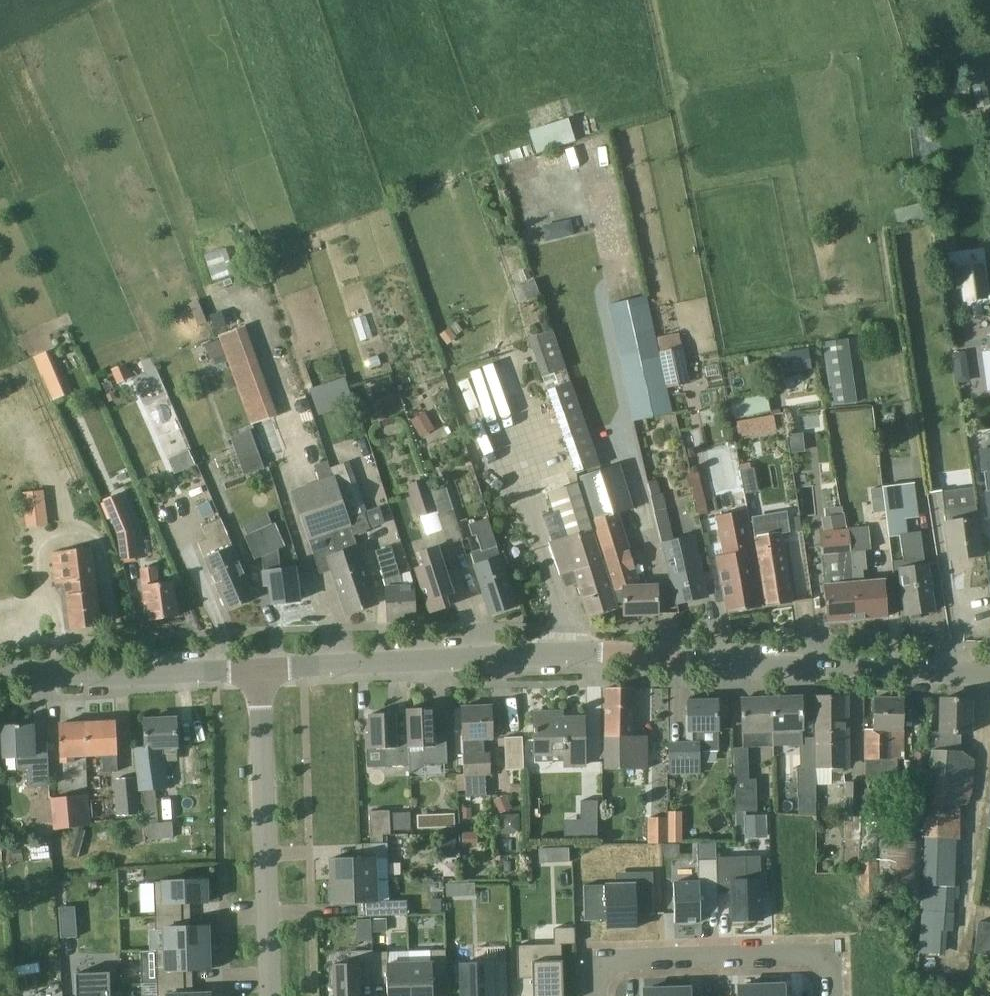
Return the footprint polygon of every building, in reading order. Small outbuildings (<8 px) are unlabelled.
[(974,89),(978,108),(989,105),(989,102),(987,87),(974,89)] [(569,118),(530,131),(537,153),(576,140),(569,118)] [(586,140),(591,159),(615,153),(610,134),(586,140)] [(955,269),(957,288),(963,288),(965,301),(989,298),(984,263),(960,266),(960,268),(955,269)] [(673,413),(668,388),(657,338),(648,295),(607,304),(632,422),(673,413)] [(209,317),(214,330),(227,325),(222,312),(209,317)] [(529,338),(576,473),(600,465),(553,329),(529,338)] [(657,338),(668,388),(690,383),(679,333),(657,338)] [(207,344),(216,365),(227,361),(219,339),(207,344)] [(825,350),(845,348),(844,340),(824,342),(825,350)] [(952,353),(954,365),(964,364),(968,361),(966,351),(952,353)] [(378,354),(365,359),(369,369),(382,364),(378,354)] [(827,368),(843,366),(842,354),(826,356),(827,368)] [(44,380),(50,392),(65,386),(59,372),(53,358),(38,365),(44,380)] [(23,381),(40,375),(34,360),(17,366),(23,381)] [(126,363),(112,369),(117,382),(131,376),(126,363)] [(845,378),(843,366),(827,368),(829,380),(845,378)] [(233,376),(237,386),(242,400),(251,425),(276,416),(257,367),(233,376)] [(518,423),(502,371),(485,376),(483,369),(471,372),(482,407),(472,410),(480,435),(491,432),(488,424),(503,419),(506,427),(518,423)] [(311,388),(319,415),(353,404),(345,377),(311,388)] [(857,402),(855,391),(831,394),(833,406),(857,402)] [(732,398),(734,416),(773,412),(771,394),(732,398)] [(421,436),(435,427),(425,412),(411,421),(421,436)] [(774,415),(764,417),(767,432),(777,430),(774,415)] [(746,420),(736,422),(738,433),(739,437),(749,435),(746,420)] [(264,468),(251,430),(231,437),(244,474),(264,468)] [(496,470),(508,464),(494,437),(483,443),(496,470)] [(981,449),(989,511),(989,448),(981,449)] [(612,590),(616,602),(625,602),(625,614),(659,613),(658,586),(640,586),(629,550),(627,551),(621,532),(634,528),(617,466),(581,477),(616,590),(612,590)] [(759,491),(755,468),(741,470),(746,494),(752,493),(759,491)] [(688,473),(699,515),(709,512),(698,471),(688,473)] [(436,510),(426,478),(406,485),(416,517),(436,510)] [(837,478),(821,481),(829,529),(846,526),(837,478)] [(659,482),(650,484),(678,602),(709,595),(704,574),(703,574),(700,560),(701,559),(695,535),(674,540),(664,492),(662,493),(659,482)] [(331,558),(343,594),(349,613),(378,603),(360,550),(355,534),(349,518),(343,502),(336,483),(294,497),(316,563),(331,558)] [(616,602),(612,590),(594,530),(592,530),(577,483),(547,493),(553,512),(563,509),(572,537),(545,545),(554,576),(577,569),(591,615),(617,607),(616,602)] [(916,483),(884,488),(890,536),(908,534),(917,532),(923,532),(916,483)] [(48,524),(43,491),(23,494),(27,527),(48,524)] [(883,493),(874,493),(875,505),(884,504),(883,493)] [(979,505),(945,509),(952,558),(986,553),(979,505)] [(379,507),(366,512),(372,528),(385,523),(380,507),(379,507)] [(463,540),(453,509),(438,514),(448,544),(463,540)] [(758,579),(749,522),(747,510),(717,516),(725,557),(717,558),(727,611),(763,606),(758,579)] [(366,512),(349,518),(355,534),(372,528),(366,512)] [(786,512),(752,518),(756,538),(757,538),(784,534),(790,533),(786,512)] [(256,598),(221,518),(203,526),(209,538),(200,542),(206,557),(211,570),(229,610),(256,598)] [(287,546),(276,523),(246,536),(256,559),(263,556),(265,570),(266,586),(271,585),(274,604),(300,600),(296,566),(282,568),(280,549),(287,546)] [(852,529),(859,619),(890,616),(886,580),(866,581),(865,570),(869,569),(867,550),(873,549),(871,528),(852,529)] [(829,622),(859,619),(852,529),(821,532),(823,555),(838,554),(839,574),(825,575),(826,585),(829,622)] [(494,532),(483,536),(487,548),(471,553),(492,614),(518,605),(494,532)] [(793,602),(784,534),(757,538),(768,606),(793,602)] [(137,558),(134,536),(119,538),(122,560),(137,558)] [(454,593),(439,547),(422,552),(427,566),(417,569),(431,612),(450,606),(447,595),(454,593)] [(103,626),(93,548),(54,552),(57,584),(66,583),(72,629),(103,626)] [(395,554),(379,559),(387,588),(389,620),(417,618),(415,586),(404,586),(395,554)] [(899,562),(892,562),(895,578),(899,578),(905,616),(909,616),(911,619),(921,618),(922,613),(936,611),(929,563),(900,568),(899,562)] [(156,567),(143,568),(145,586),(144,586),(146,603),(149,603),(151,619),(179,616),(174,582),(158,584),(156,567)] [(671,770),(671,761),(670,743),(648,743),(648,737),(634,736),(635,687),(608,688),(607,769),(656,771),(656,770),(671,770)] [(803,697),(773,698),(774,730),(789,730),(790,746),(804,745),(804,729),(803,697)] [(844,771),(844,766),(846,766),(846,697),(818,697),(818,766),(833,766),(833,771),(844,771)] [(774,730),(773,698),(743,699),(744,731),(745,731),(745,747),(775,746),(774,730)] [(905,698),(876,698),(875,729),(867,729),(866,758),(866,781),(899,781),(898,762),(899,743),(893,743),(894,731),(904,731),(905,698)] [(972,700),(942,699),(942,732),(932,732),(927,804),(956,805),(970,805),(974,794),(975,759),(962,751),(961,751),(962,733),(971,733),(972,700)] [(670,743),(671,761),(671,770),(671,774),(702,773),(701,751),(720,750),(719,700),(689,700),(690,716),(688,716),(688,743),(670,743)] [(466,774),(467,790),(467,797),(488,796),(487,774),(492,774),(491,752),(475,753),(475,739),(494,738),(492,705),(463,706),(466,774)] [(410,747),(425,747),(426,765),(449,764),(447,730),(446,730),(446,734),(436,735),(434,708),(408,709),(410,740),(410,747)] [(535,713),(536,754),(566,753),(566,765),(586,765),(585,718),(554,718),(554,712),(535,713)] [(410,747),(410,740),(398,740),(396,713),(371,714),(371,733),(367,733),(368,749),(384,748),(385,766),(411,765),(410,747)] [(136,747),(138,790),(140,790),(156,789),(167,788),(164,753),(178,753),(178,747),(179,747),(177,718),(146,720),(147,740),(147,747),(136,747)] [(117,721),(86,722),(88,756),(104,755),(105,772),(119,771),(118,754),(119,754),(117,721)] [(88,756),(86,722),(60,724),(62,757),(62,763),(75,762),(75,756),(88,756)] [(51,786),(49,742),(35,743),(34,725),(4,726),(5,757),(17,757),(17,770),(28,770),(29,787),(51,786)] [(505,737),(505,755),(523,754),(523,737),(505,737)] [(748,779),(747,748),(733,748),(735,811),(756,810),(756,779),(748,779)] [(915,752),(914,774),(927,775),(928,752),(915,752)] [(797,814),(815,814),(815,768),(797,768),(797,814)] [(458,790),(467,790),(466,774),(457,774),(458,790)] [(137,815),(136,777),(115,779),(115,815),(137,815)] [(844,783),(844,816),(860,816),(860,783),(844,783)] [(522,796),(521,784),(511,784),(511,797),(522,796)] [(140,790),(142,811),(158,809),(156,789),(140,790)] [(53,797),(56,829),(92,825),(89,794),(53,797)] [(494,800),(500,813),(512,808),(506,794),(494,800)] [(580,800),(580,819),(580,837),(597,837),(597,800),(580,800)] [(462,808),(463,817),(472,817),(471,807),(462,808)] [(392,834),(391,810),(371,811),(372,843),(384,843),(384,834),(392,834)] [(682,811),(667,812),(667,817),(668,843),(682,843),(682,811)] [(440,813),(440,828),(455,827),(455,813),(440,813)] [(766,815),(744,816),(745,838),(767,838),(766,815)] [(859,840),(860,816),(844,816),(844,840),(859,840)] [(650,844),(668,843),(667,817),(649,818),(650,844)] [(173,822),(159,823),(144,824),(146,840),(175,838),(173,822)] [(54,823),(42,823),(43,837),(53,836),(55,833),(54,823)] [(143,824),(128,826),(130,842),(145,840),(143,824)] [(79,858),(86,830),(77,828),(70,856),(79,858)] [(463,846),(478,845),(478,832),(462,832),(463,846)] [(455,839),(441,840),(441,855),(456,855),(455,839)] [(364,857),(357,858),(331,858),(331,862),(331,881),(377,880),(377,858),(389,858),(388,843),(372,843),(363,843),(364,857)] [(569,847),(560,848),(561,860),(569,860),(569,847)] [(12,850),(12,858),(23,857),(22,849),(12,850)] [(732,920),(763,919),(761,879),(747,880),(746,855),(725,856),(727,894),(732,894),(732,920)] [(706,879),(680,880),(682,923),(710,922),(709,912),(728,911),(727,894),(725,856),(705,857),(706,879)] [(514,861),(503,860),(502,871),(513,872),(514,861)] [(878,862),(860,863),(861,898),(879,897),(878,862)] [(575,913),(606,913),(606,925),(645,925),(645,907),(667,907),(667,871),(645,871),(645,866),(575,866),(575,913)] [(156,916),(183,915),(182,903),(208,902),(208,899),(208,877),(191,877),(191,879),(193,879),(193,880),(155,882),(156,916)] [(377,880),(331,881),(332,901),(333,901),(333,904),(365,903),(366,917),(409,915),(409,900),(378,901),(377,880)] [(447,896),(461,895),(461,883),(447,883),(447,896)] [(431,899),(431,912),(442,912),(442,899),(431,899)] [(76,906),(60,907),(62,937),(78,936),(76,906)] [(166,949),(210,948),(209,930),(209,926),(183,927),(183,915),(156,916),(156,929),(165,929),(166,949)] [(387,918),(373,919),(374,932),(387,932),(387,918)] [(357,919),(357,941),(371,940),(370,919),(357,919)] [(979,921),(977,929),(989,931),(989,922),(979,921)] [(517,944),(518,978),(532,978),(533,995),(563,995),(561,944),(517,944)] [(157,950),(158,983),(185,982),(184,970),(211,969),(210,966),(211,966),(210,948),(166,949),(157,950)] [(361,984),(360,978),(374,978),(373,950),(352,951),(349,963),(335,964),(335,966),(330,966),(331,986),(336,986),(336,995),(361,995),(361,984)] [(388,984),(388,995),(411,995),(410,963),(389,964),(388,952),(374,952),(374,950),(373,950),(374,978),(388,977),(388,984)] [(434,982),(433,975),(447,975),(446,950),(431,950),(432,962),(410,963),(411,995),(434,995),(434,982)] [(462,981),(463,995),(507,995),(506,962),(462,963),(462,966),(458,966),(458,981),(462,981)] [(76,973),(76,995),(122,995),(121,992),(111,992),(110,972),(76,973)] [(158,983),(158,995),(212,995),(211,993),(185,994),(185,982),(158,983)] [(762,985),(762,995),(784,995),(784,984),(762,985)] [(739,986),(739,995),(762,995),(762,985),(739,986)] [(667,988),(667,995),(690,995),(690,988),(667,988)]
